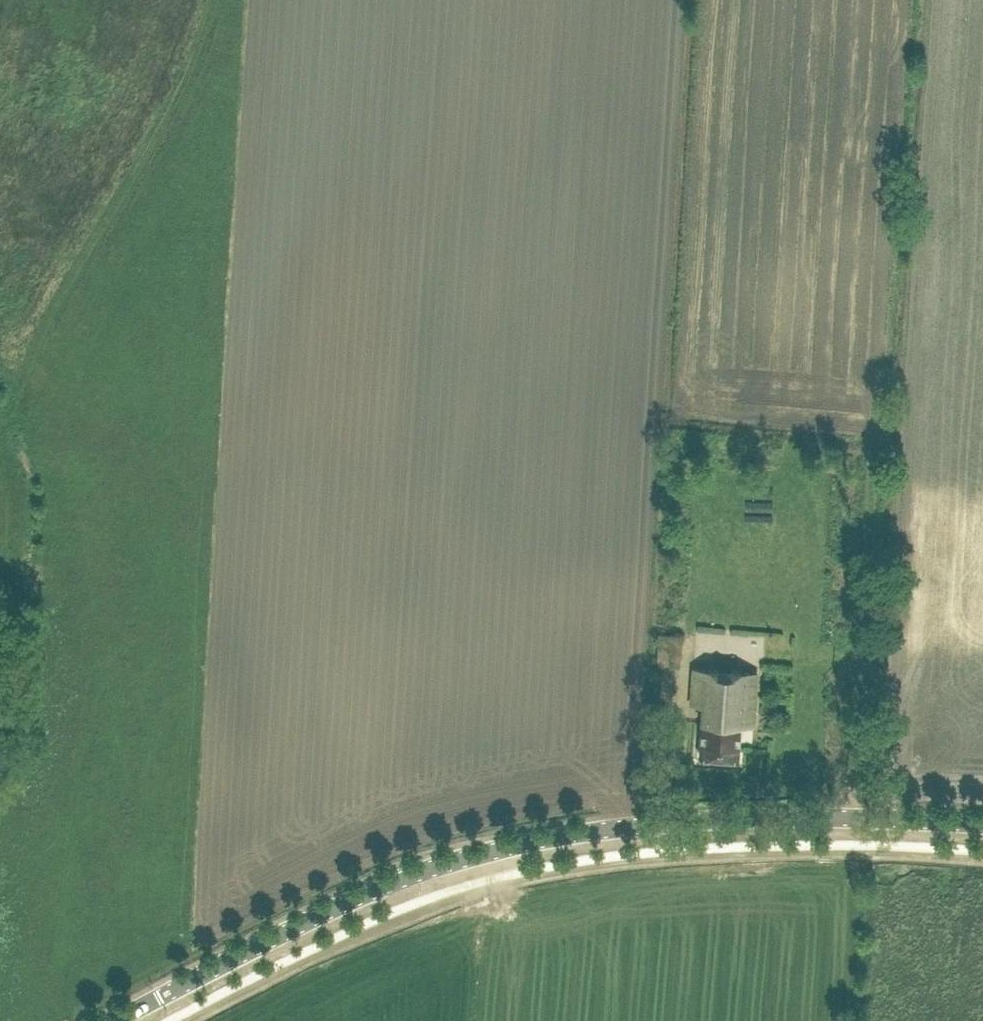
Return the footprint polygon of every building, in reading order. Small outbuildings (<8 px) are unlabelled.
[(752,725),(756,671),(692,666),(689,703),(702,704),(698,754),(737,757),(739,724),(752,725)]
